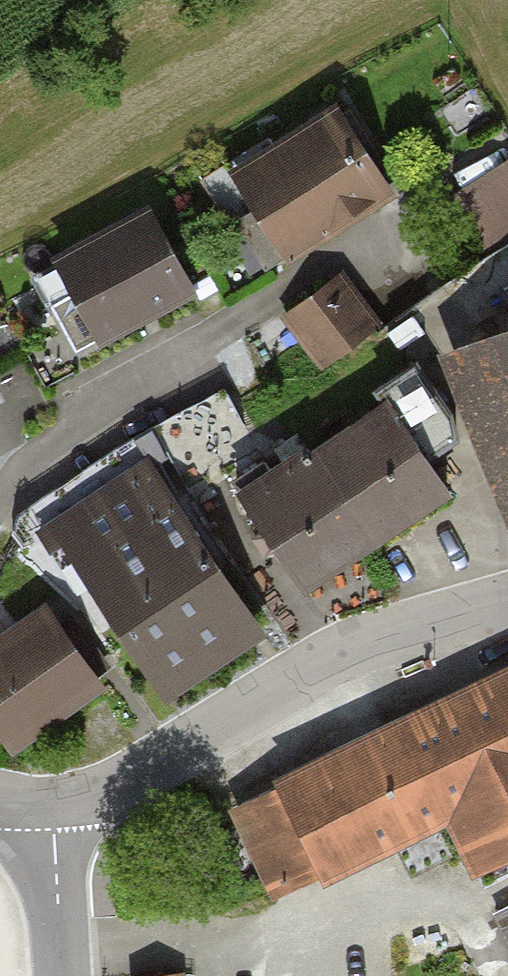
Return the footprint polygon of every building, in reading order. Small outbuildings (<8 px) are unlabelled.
[(205,175),(264,272),(395,192),(335,95),(205,175)] [(444,192),(481,251),(507,235),(507,153),(444,192)] [(31,277),(74,358),(183,300),(139,219),(31,277)] [(340,271),(281,311),(321,369),(380,328),(340,271)] [(407,357),(494,562),(507,556),(507,315),(407,357)] [(249,493),(304,580),(354,549),(434,498),(446,491),(390,403),(249,493)] [(44,537),(149,688),(251,616),(146,466),(44,537)] [(12,744),(95,685),(48,617),(0,651),(0,727),(12,744)] [(468,693),(378,736),(298,774),(238,802),(279,889),(442,812),(475,880),(507,864),(507,674),(468,693)] [(473,913),(503,975),(507,975),(507,896),(473,913)]
